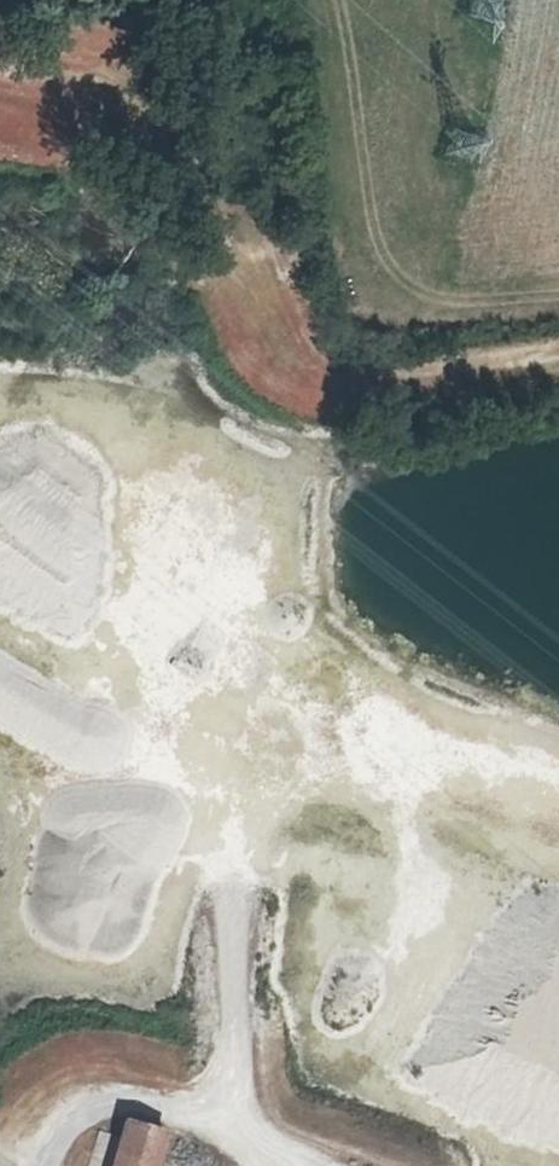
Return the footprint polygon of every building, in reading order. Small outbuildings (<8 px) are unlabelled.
[(68,1165),(72,1165),(110,1165),(124,1119),(85,1108),(68,1165)]
